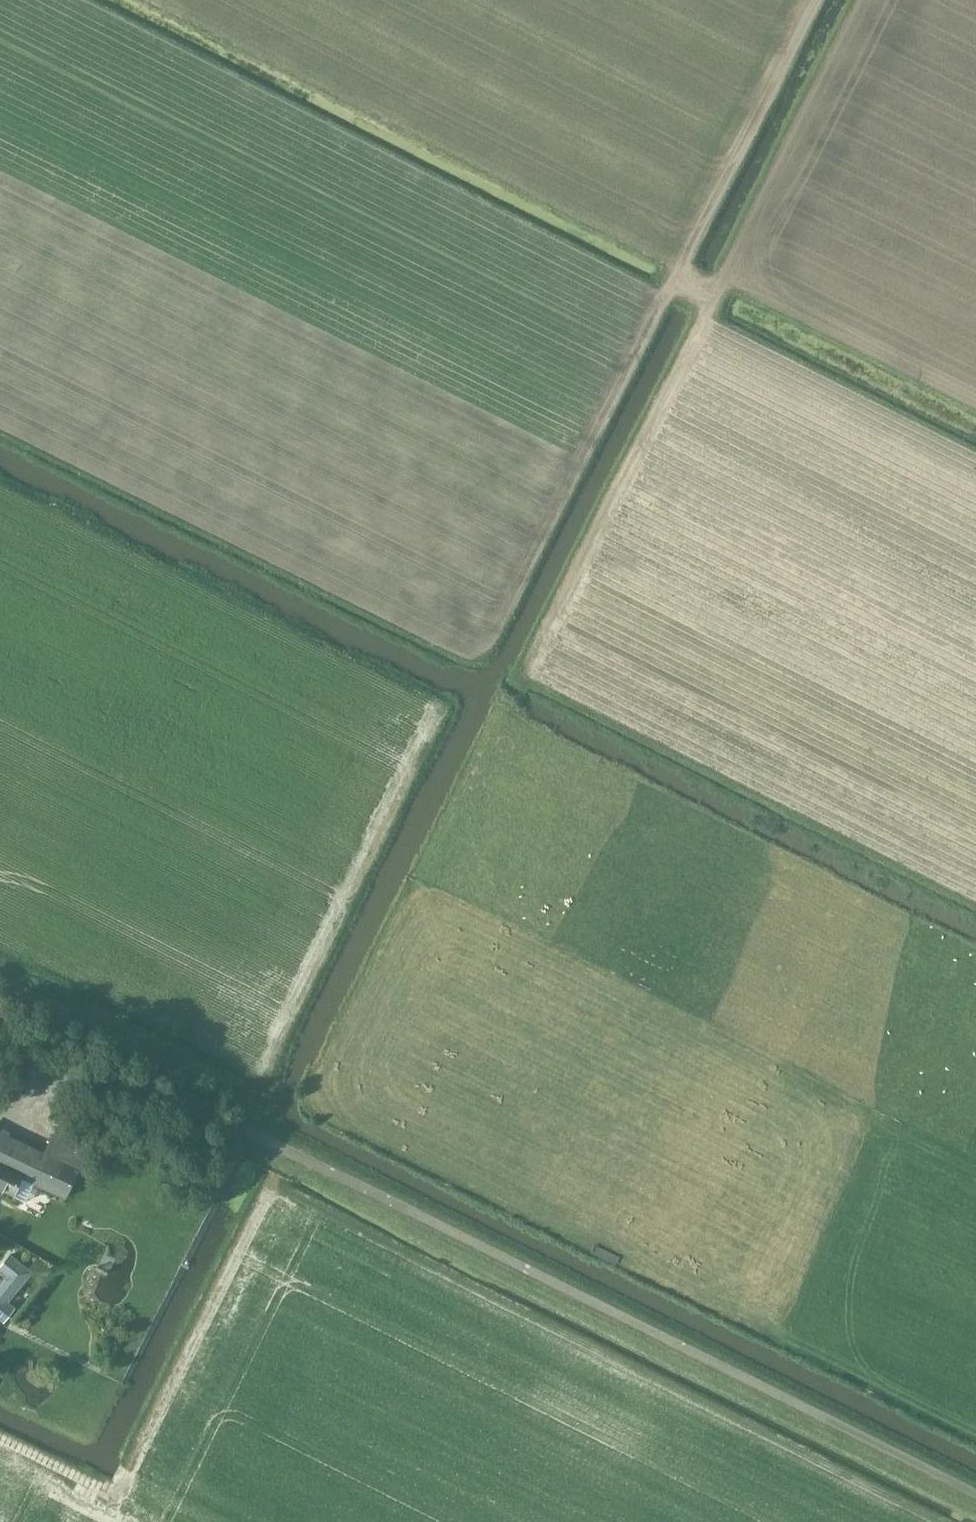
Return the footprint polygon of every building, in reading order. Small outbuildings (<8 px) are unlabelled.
[(23,1178),(65,1198),(81,1166),(85,1168),(98,1142),(58,1123),(44,1153),(0,1132),(0,1189),(14,1196),(23,1178)] [(13,1307),(4,1300),(16,1285),(17,1286),(29,1271),(10,1255),(0,1267),(0,1272),(2,1273),(0,1276),(0,1320),(2,1321),(13,1307)]
